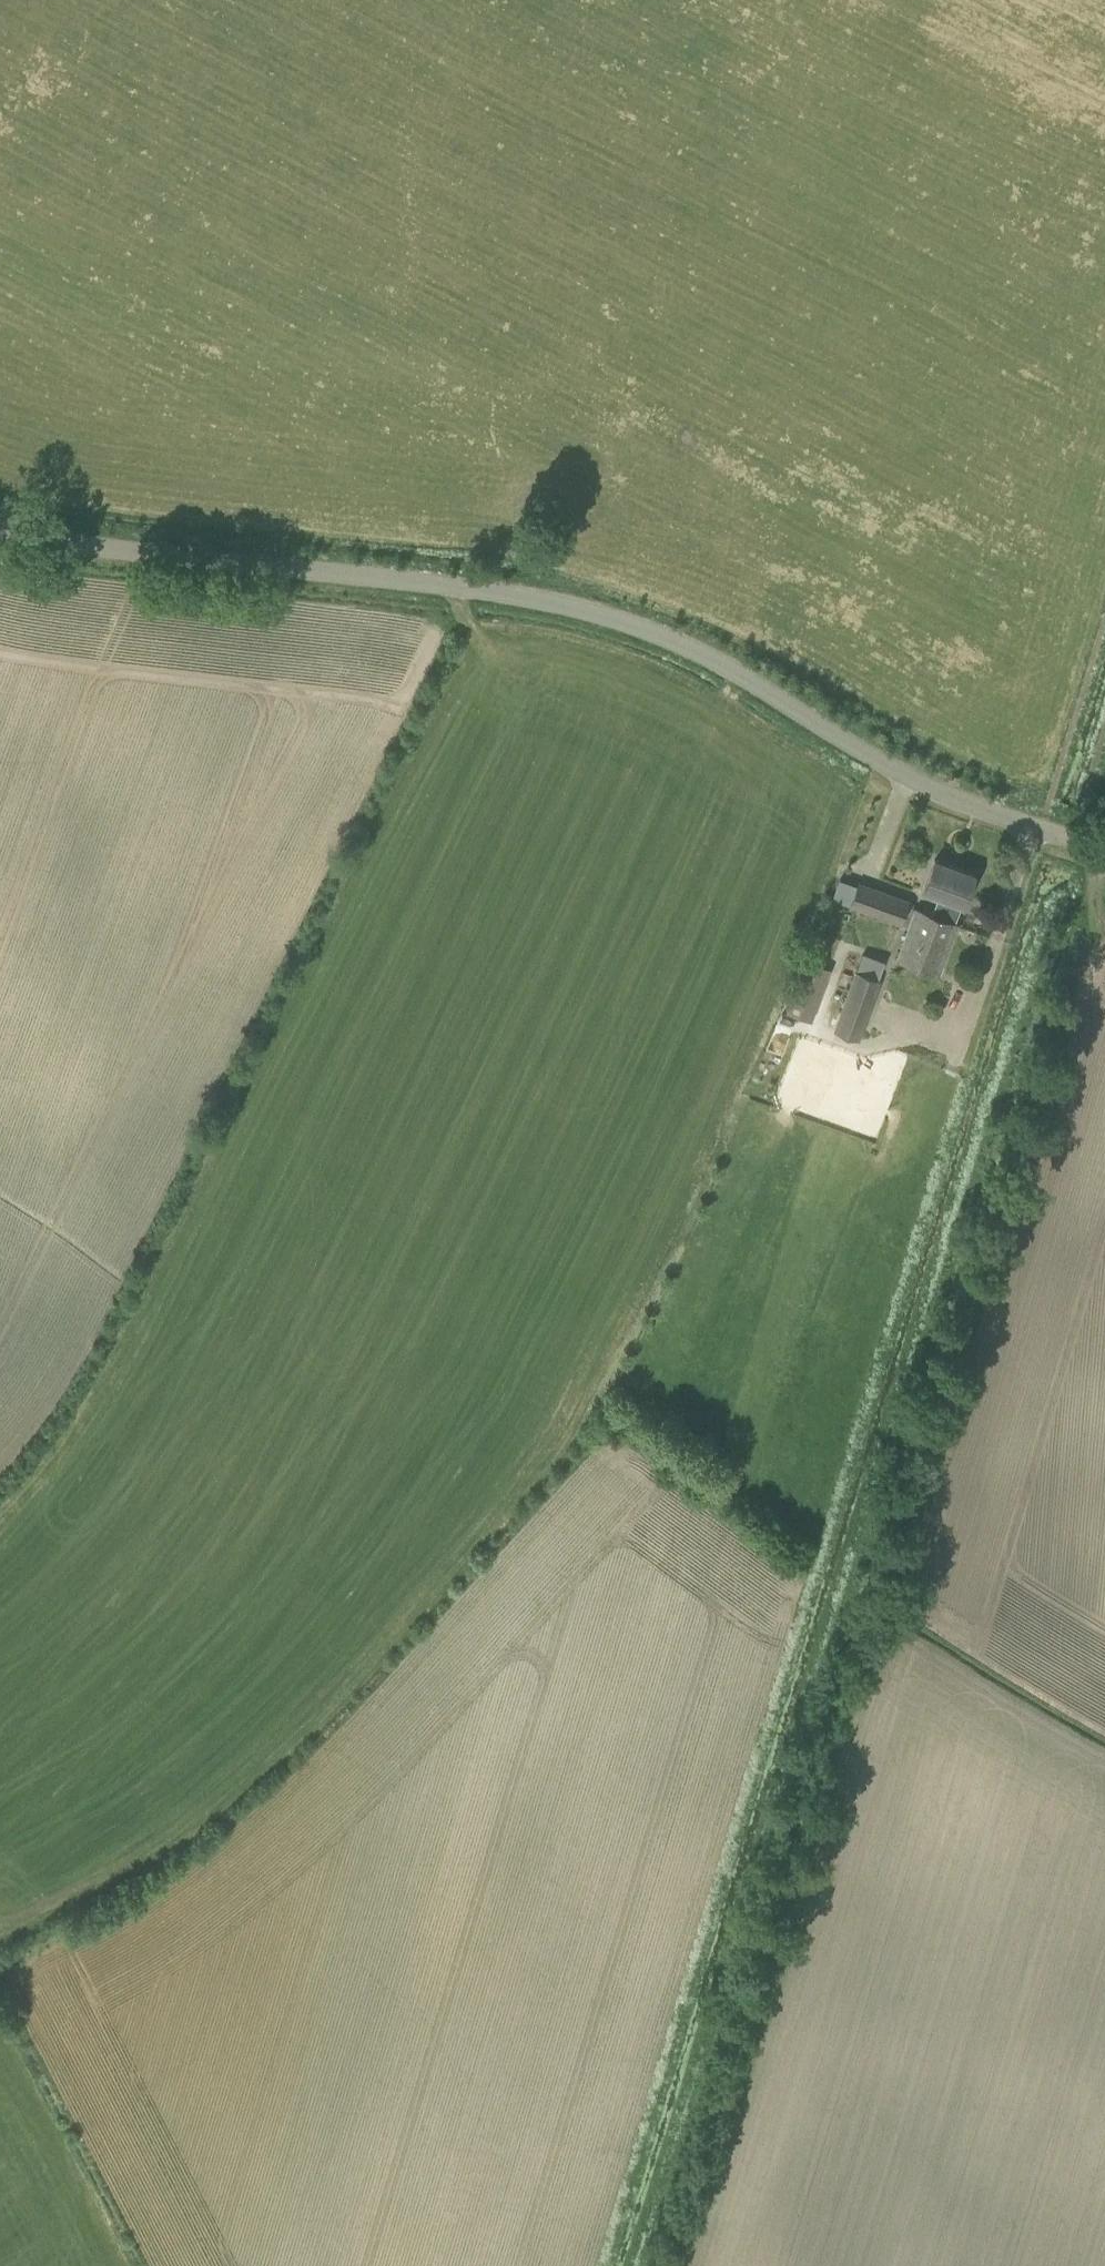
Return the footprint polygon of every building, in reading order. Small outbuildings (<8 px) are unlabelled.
[(954,922),(955,923),(962,902),(963,903),(974,874),(934,859),(923,888),(939,894),(932,914),(937,916),(937,917),(953,923),(954,922)] [(900,923),(908,901),(858,883),(850,904),(900,923)] [(937,916),(932,914),(916,909),(898,958),(937,973),(956,923),(955,923),(954,922),(953,923),(937,917),(937,916)] [(826,982),(831,968),(805,959),(800,972),(826,982)] [(859,1039),(881,979),(855,970),(833,1030),(859,1039)]
